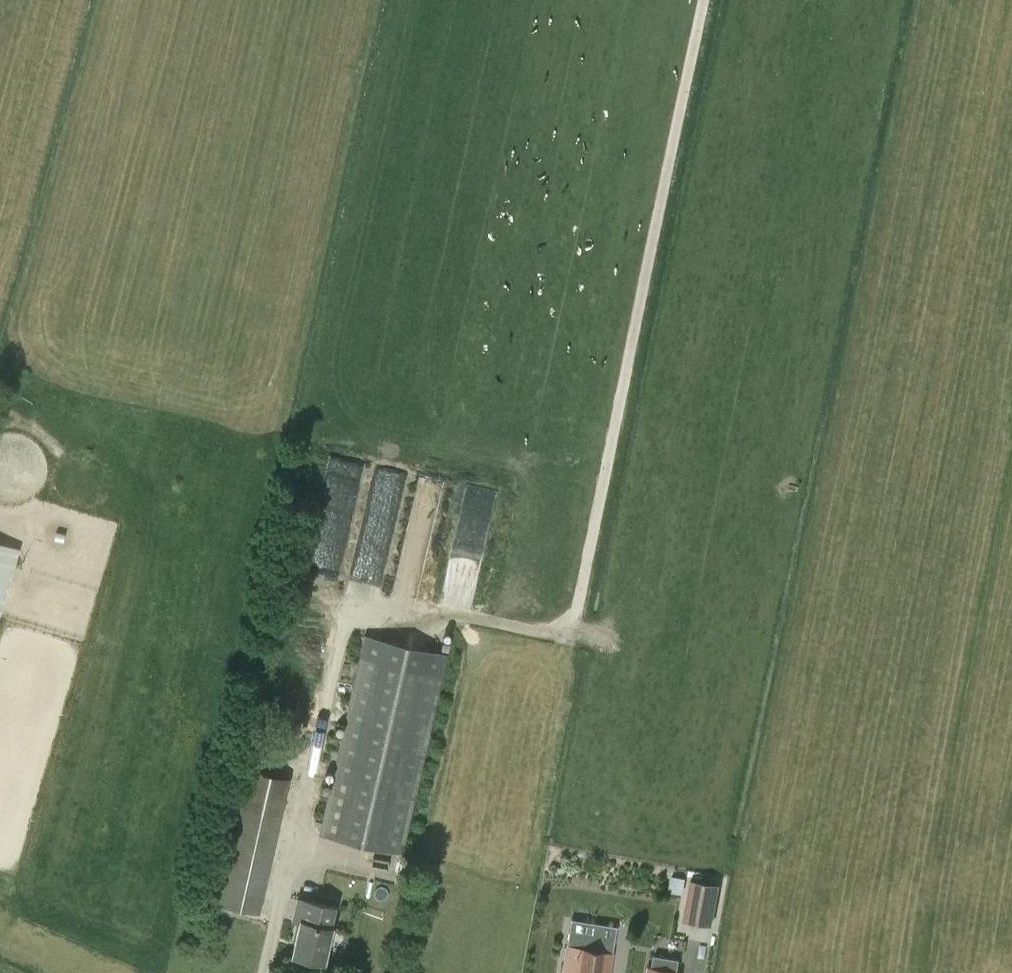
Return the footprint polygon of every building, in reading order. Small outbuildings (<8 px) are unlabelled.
[(442,481),(420,476),(396,601),(418,605),(442,481)] [(17,548),(0,543),(0,607),(17,548)] [(351,590),(370,597),(377,577),(363,572),(367,563),(362,561),(351,590)] [(401,853),(446,654),(363,635),(319,834),(401,853)] [(250,769),(242,806),(221,903),(259,912),(288,777),(250,769)] [(717,894),(690,889),(682,929),(710,933),(717,894)] [(294,919),(301,921),(293,954),(324,961),(332,927),(330,926),(335,906),(299,898),(294,919)] [(615,937),(569,930),(563,972),(609,972),(615,937)] [(655,952),(653,962),(679,967),(681,958),(655,952)]
